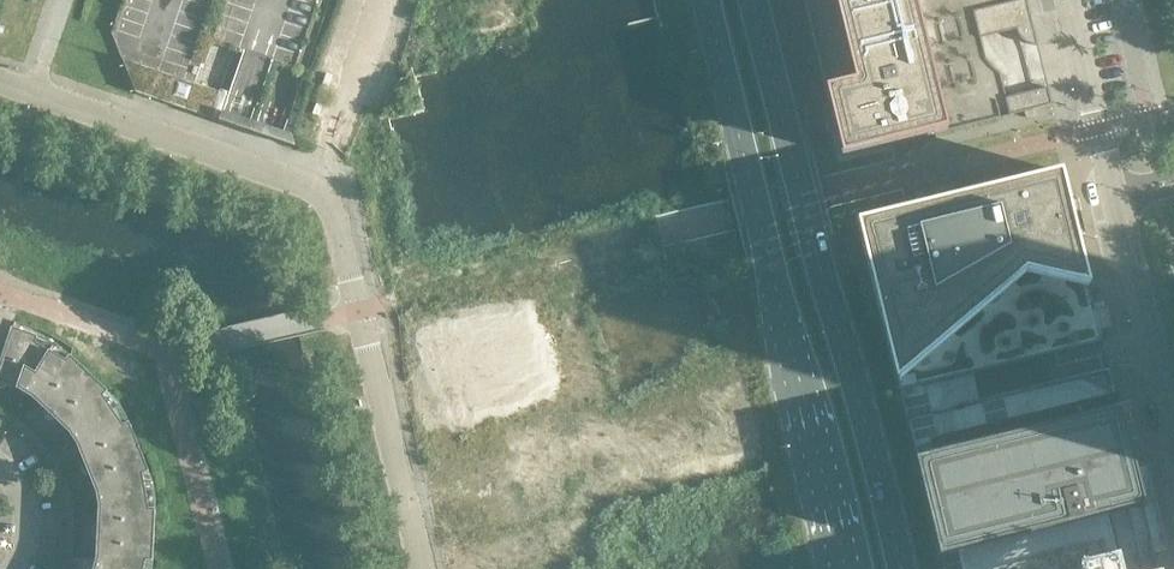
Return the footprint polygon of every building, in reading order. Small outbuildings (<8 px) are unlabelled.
[(111,32),(121,57),(134,92),(135,92),(171,105),(294,147),(294,145),(291,135),(337,0),(122,0),(111,32)] [(1026,0),(803,0),(841,156),(920,136),(922,141),(936,138),(935,133),(1051,104),(1026,0)] [(1061,171),(1026,179),(1010,184),(857,222),(942,568),(1158,568),(1153,552),(1133,468),(1108,367),(1099,329),(1076,236),(1067,198),(1061,171)] [(12,328),(0,363),(0,383),(19,390),(31,397),(51,416),(90,375),(70,357),(65,361),(35,343),(37,337),(12,328)] [(108,392),(90,375),(51,416),(69,433),(77,445),(87,469),(139,448),(129,424),(123,426),(103,397),(108,392)] [(149,472),(139,448),(87,469),(96,493),(99,507),(98,533),(154,536),(155,510),(148,509),(142,475),(149,472)] [(98,533),(96,559),(94,568),(144,568),(146,561),(153,562),(154,536),(98,533)]
